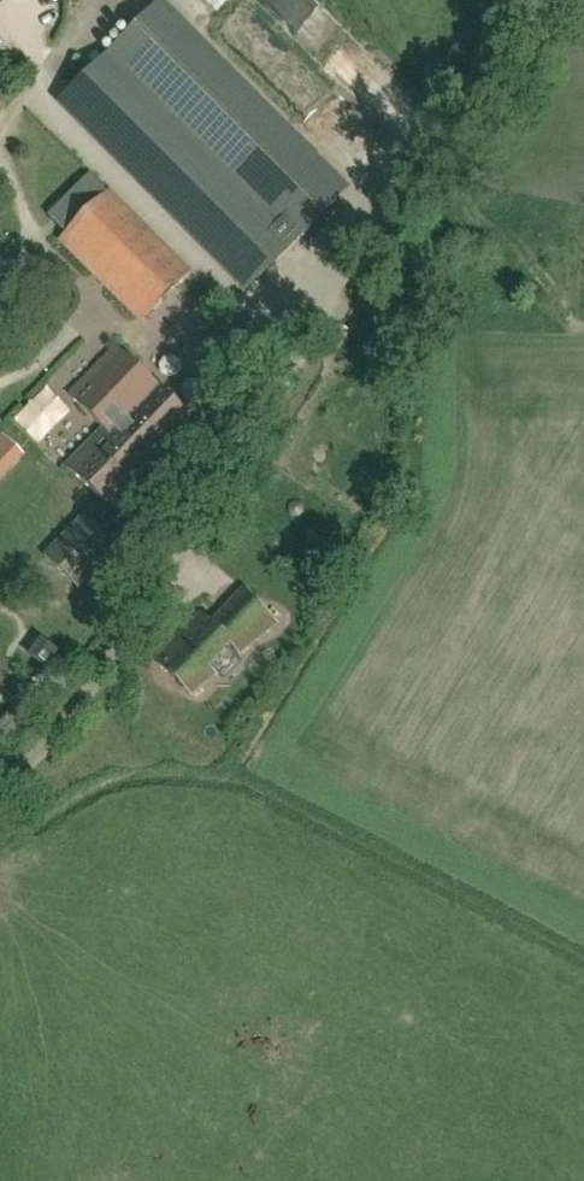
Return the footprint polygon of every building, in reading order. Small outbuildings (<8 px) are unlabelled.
[(61,96),(248,282),(347,183),(164,0),(157,0),(61,96)] [(143,323),(193,273),(111,190),(60,241),(143,323)] [(72,396),(107,432),(68,468),(101,499),(47,556),(79,586),(116,547),(102,534),(204,431),(119,348),(72,396)] [(0,439),(0,478),(22,455),(3,436),(0,439)] [(275,622),(260,607),(244,592),(223,613),(212,625),(202,615),(156,663),(190,695),(214,674),(207,668),(229,645),(238,654),(275,622)] [(41,666),(49,648),(29,639),(21,656),(41,666)]
